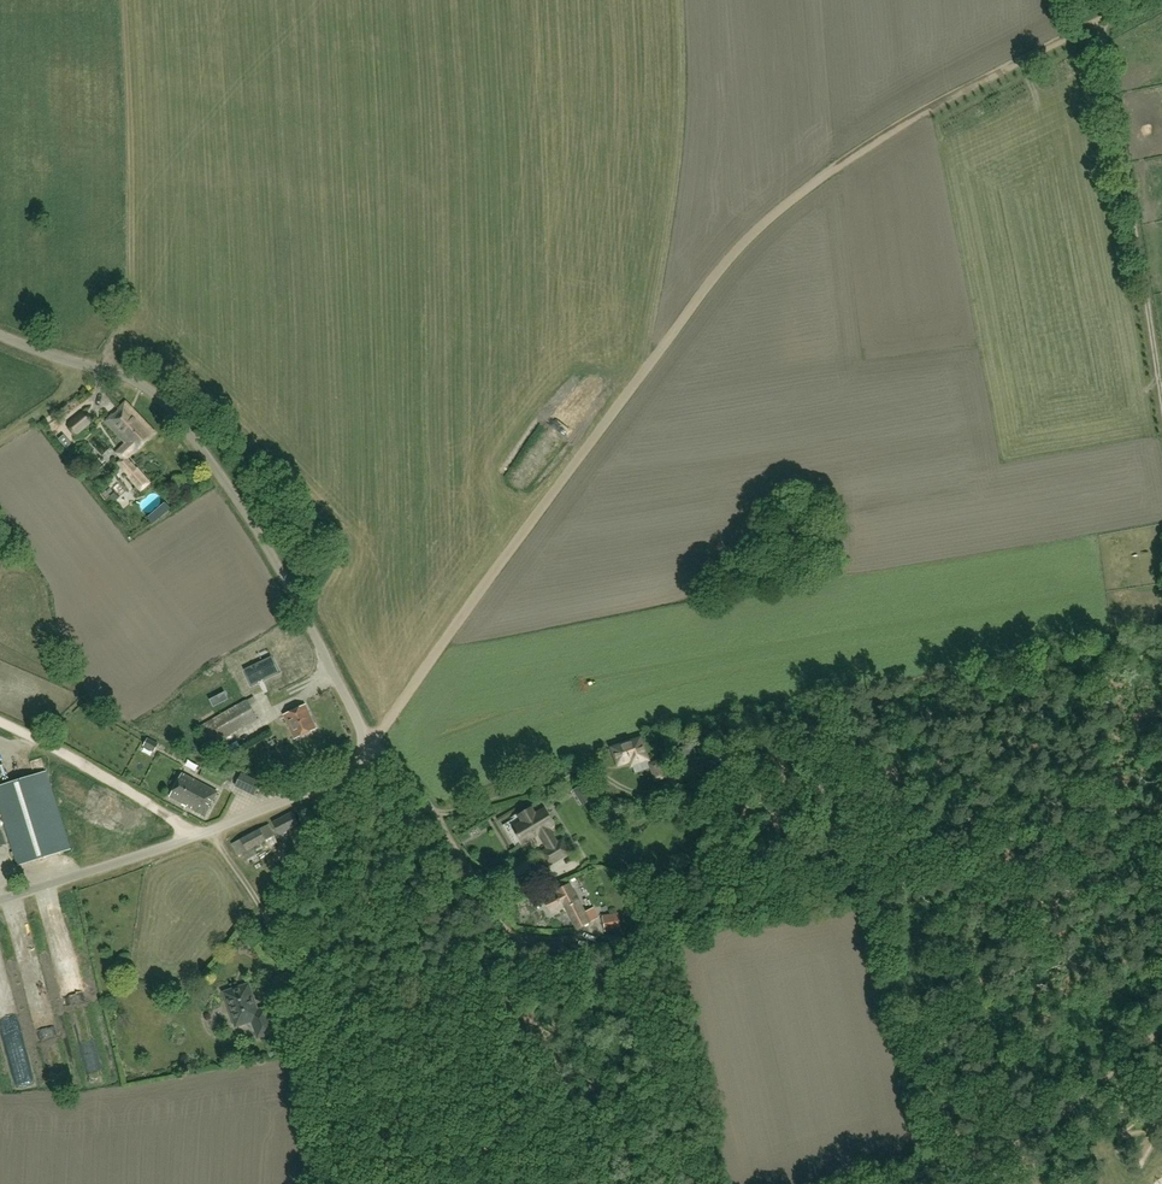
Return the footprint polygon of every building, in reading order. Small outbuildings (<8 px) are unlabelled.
[(155,433),(126,402),(105,422),(126,444),(116,453),(124,462),(155,433)] [(81,415),(69,424),(69,430),(72,433),(78,433),(91,424),(91,418),(88,415),(81,415)] [(137,468),(126,477),(136,487),(133,489),(137,494),(151,483),(137,468)] [(146,493),(149,500),(140,504),(144,516),(165,508),(157,489),(146,493)] [(278,672),(271,658),(245,670),(252,684),(278,672)] [(199,728),(210,747),(258,720),(247,700),(199,728)] [(306,705),(284,715),(295,740),(317,730),(306,705)] [(630,762),(632,766),(648,760),(641,739),(612,749),(617,766),(630,762)] [(158,745),(153,742),(148,740),(145,747),(150,749),(155,751),(158,745)] [(724,752),(727,760),(749,751),(746,743),(724,752)] [(681,757),(695,753),(693,744),(679,748),(681,757)] [(689,766),(703,764),(701,755),(687,757),(689,766)] [(657,762),(650,765),(655,780),(663,778),(657,762)] [(18,866),(70,849),(46,772),(0,787),(0,809),(18,866)] [(182,774),(170,797),(205,815),(217,792),(182,774)] [(261,785),(241,775),(235,787),(255,797),(261,785)] [(688,803),(679,805),(683,818),(692,815),(688,803)] [(519,816),(523,822),(513,828),(517,835),(516,835),(517,837),(518,837),(522,843),(538,834),(547,850),(546,850),(548,853),(540,857),(546,867),(570,853),(562,840),(557,844),(548,828),(553,825),(544,809),(535,815),(531,808),(519,816)] [(292,813),(273,823),(279,835),(298,825),(292,813)] [(238,855),(273,836),(267,825),(232,844),(238,855)] [(259,860),(253,848),(243,853),(247,860),(250,864),(259,860)] [(595,919),(590,909),(584,913),(570,885),(545,898),(553,913),(566,906),(577,929),(595,919)] [(618,915),(603,917),(605,933),(621,931),(618,915)] [(258,1010),(249,984),(224,992),(233,1019),(237,1018),(239,1026),(256,1020),(262,1037),(275,1033),(266,1007),(258,1010)] [(297,1050),(290,1032),(275,1037),(281,1056),(297,1050)]
